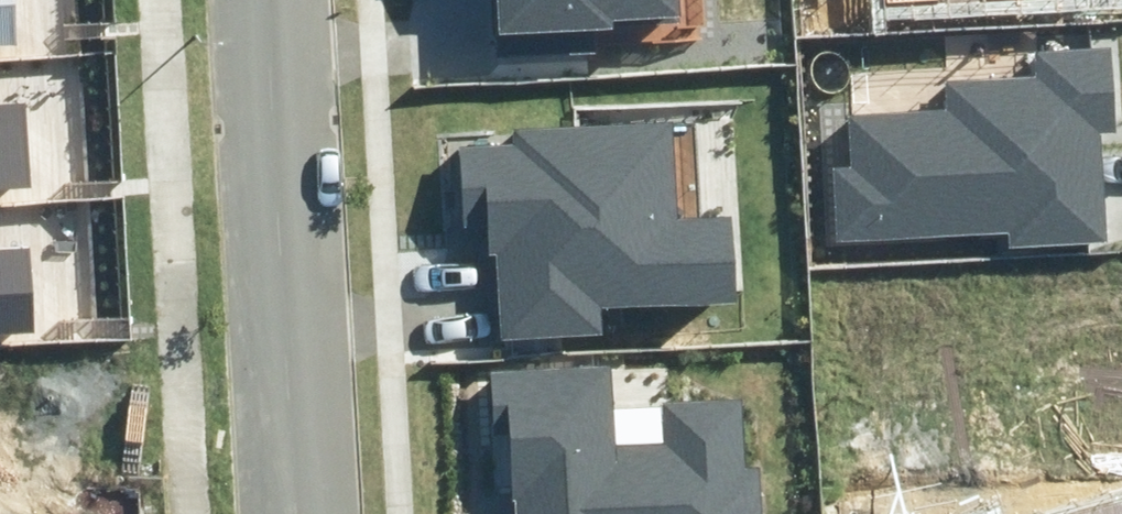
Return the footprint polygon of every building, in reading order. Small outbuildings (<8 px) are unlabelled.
[(19,45),(16,0),(0,0),(0,46),(19,45)] [(677,14),(676,0),(494,0),(495,33),(610,27),(609,18),(677,14)] [(833,166),(839,242),(1003,229),(1005,249),(1108,241),(1099,132),(1116,130),(1110,51),(1033,57),(1035,77),(944,84),(946,107),(849,115),(854,165),(833,166)] [(30,185),(24,101),(0,103),(0,187),(30,185)] [(598,305),(736,299),(732,220),(673,222),(668,124),(511,131),(512,147),(449,150),(453,233),(486,232),(488,260),(498,260),(502,340),(599,335),(598,305)] [(36,329),(30,246),(0,248),(0,332),(36,329)] [(764,465),(748,465),(746,404),(658,407),(660,444),(607,446),(604,366),(488,370),(492,493),(520,491),(521,513),(766,513),(764,465)] [(1076,513),(1121,513),(1121,501),(1076,513)]
